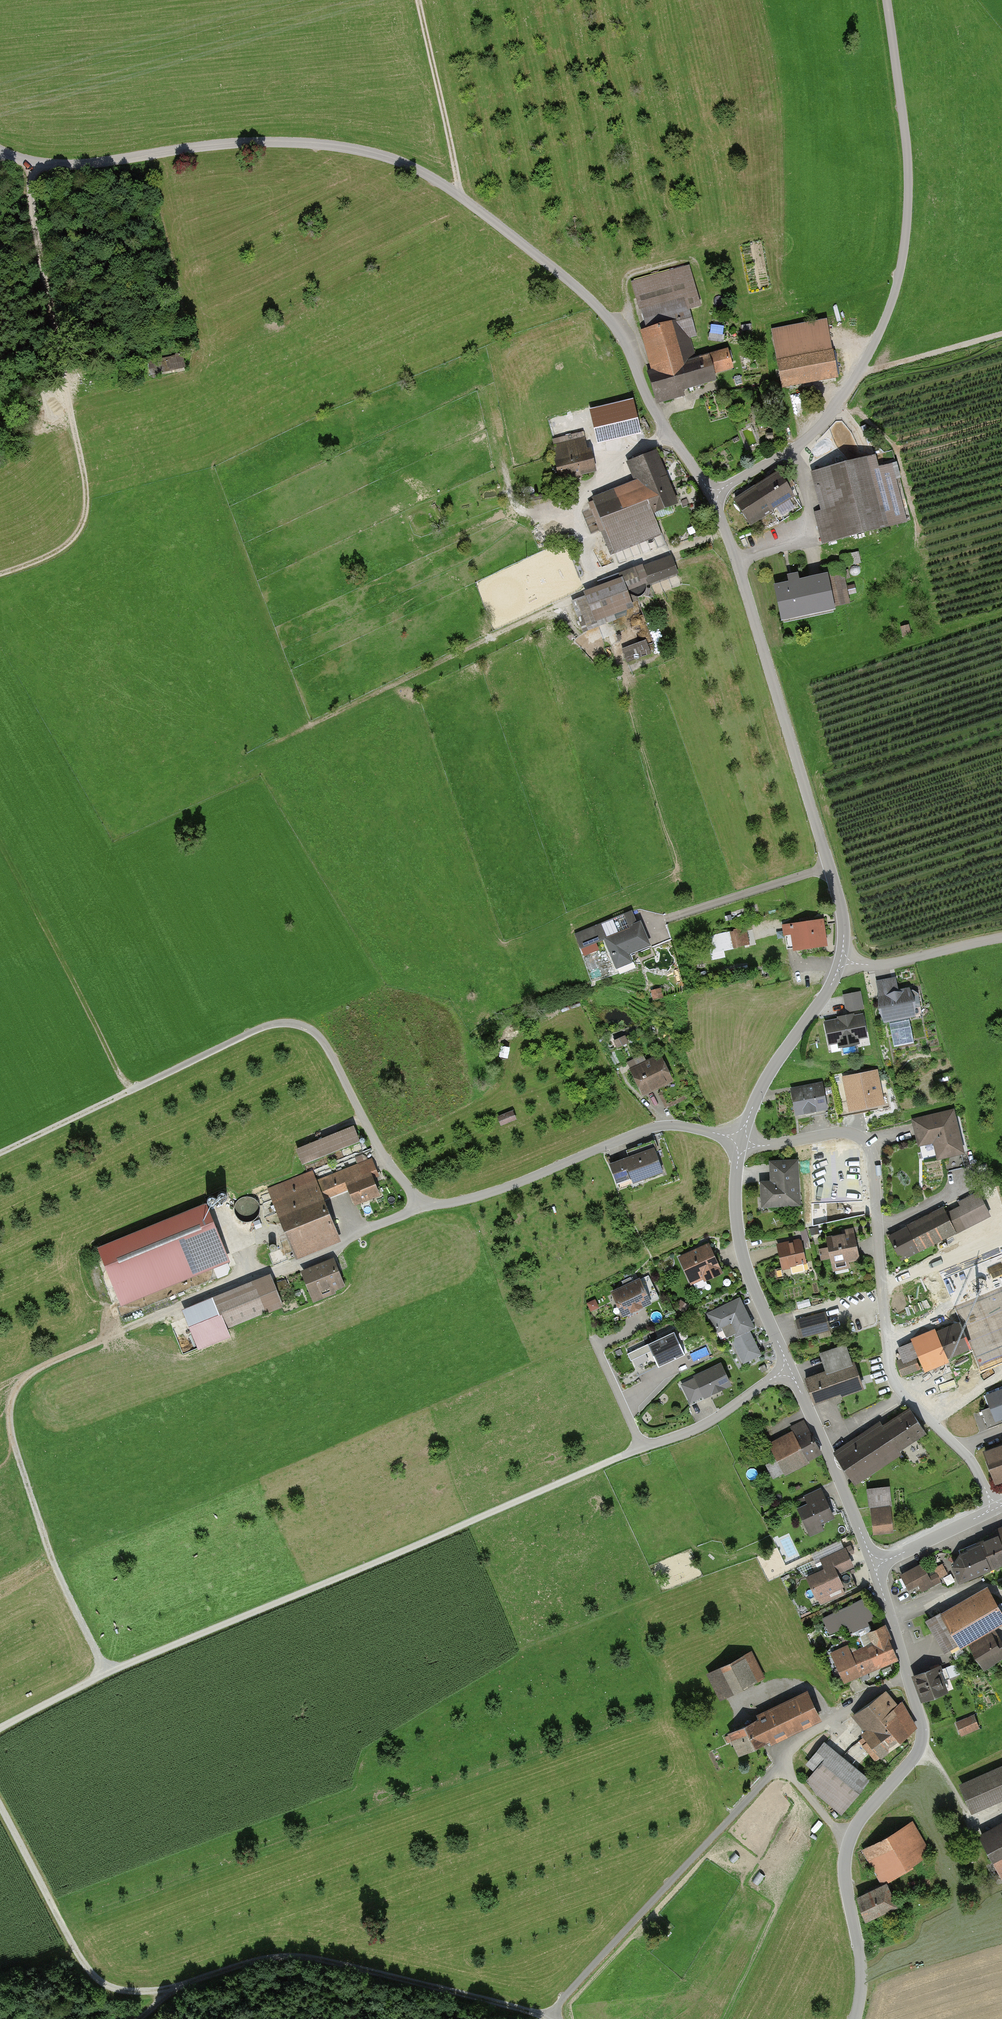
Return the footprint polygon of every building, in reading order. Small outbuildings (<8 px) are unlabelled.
[(734,370),(728,349),(697,358),(692,340),(700,337),(692,309),(702,306),(690,265),(633,282),(647,331),(640,333),(651,372),(649,372),(659,406),(685,398),(683,391),(718,381),(716,375),(734,370)] [(839,380),(826,320),(774,331),(786,391),(839,380)] [(711,324),(710,341),(725,341),(725,325),(711,324)] [(609,442),(605,428),(581,433),(582,434),(555,443),(560,457),(556,458),(564,481),(598,471),(590,448),(609,442)] [(595,498),(614,552),(663,534),(656,513),(679,505),(660,451),(629,462),(636,483),(595,498)] [(816,512),(823,543),(909,522),(894,464),(880,468),(877,455),(811,472),(821,511),(816,512)] [(796,496),(781,471),(736,499),(751,524),(796,496)] [(678,569),(671,553),(635,569),(642,585),(678,569)] [(825,568),(827,578),(833,607),(851,604),(843,565),(825,568)] [(636,608),(623,577),(585,593),(597,623),(636,608)] [(827,578),(780,588),(786,617),(833,607),(827,578)] [(647,641),(623,650),(626,659),(651,651),(647,641)] [(632,910),(577,933),(584,949),(604,941),(616,969),(634,962),(631,954),(654,945),(643,918),(637,921),(632,910)] [(829,944),(825,918),(783,924),(785,935),(792,934),(795,949),(829,944)] [(744,945),(741,932),(727,935),(730,949),(744,945)] [(895,977),(876,981),(882,1008),(879,1013),(889,1019),(894,1046),(913,1042),(908,1015),(914,1014),(912,1008),(921,1006),(918,993),(913,990),(898,992),(895,977)] [(860,993),(844,996),(847,1011),(863,1007),(860,993)] [(840,1020),(826,1023),(830,1043),(839,1041),(840,1046),(858,1042),(857,1037),(865,1036),(861,1016),(852,1018),(852,1015),(840,1018),(840,1020)] [(645,1097),(676,1082),(663,1055),(632,1070),(645,1097)] [(878,1069),(844,1077),(851,1112),(886,1105),(878,1069)] [(824,1083),(792,1089),(798,1116),(829,1109),(824,1083)] [(512,1103),(509,1096),(496,1101),(498,1108),(512,1103)] [(955,1110),(914,1120),(920,1146),(934,1143),(939,1161),(966,1154),(955,1110)] [(501,1124),(516,1118),(514,1111),(498,1117),(501,1124)] [(353,1127),(297,1150),(304,1167),(360,1144),(353,1127)] [(664,1174),(655,1148),(611,1164),(618,1183),(632,1178),(634,1184),(664,1174)] [(313,1171),(269,1188),(296,1257),(341,1240),(325,1200),(349,1191),(355,1208),(382,1197),(376,1180),(381,1178),(373,1159),(317,1181),(313,1171)] [(763,1207),(802,1206),(800,1161),(771,1162),(772,1173),(761,1174),(763,1207)] [(945,1207),(890,1236),(904,1263),(992,1216),(980,1192),(959,1203),(960,1206),(948,1213),(945,1207)] [(207,1203),(97,1246),(121,1306),(230,1263),(207,1203)] [(847,1234),(828,1238),(830,1247),(821,1249),(823,1261),(832,1259),(836,1276),(853,1273),(851,1263),(861,1261),(854,1228),(846,1229),(847,1234)] [(804,1238),(779,1243),(784,1270),(809,1265),(804,1238)] [(724,1273),(710,1243),(680,1257),(692,1284),(705,1278),(707,1281),(724,1273)] [(944,1280),(981,1371),(1001,1363),(1001,1257),(944,1280)] [(335,1259),(303,1272),(314,1302),(347,1289),(335,1259)] [(270,1276),(213,1298),(226,1330),(283,1308),(270,1276)] [(653,1302),(641,1279),(613,1293),(625,1317),(653,1302)] [(758,1327),(742,1297),(709,1314),(718,1333),(723,1330),(729,1341),(732,1339),(745,1364),(763,1355),(751,1331),(758,1327)] [(832,1331),(826,1311),(796,1320),(802,1340),(832,1331)] [(948,1359),(970,1350),(959,1323),(937,1332),(936,1328),(911,1339),(913,1343),(899,1348),(906,1364),(920,1358),(927,1375),(950,1365),(948,1359)] [(684,1354),(674,1331),(628,1353),(637,1373),(657,1363),(659,1366),(684,1354)] [(808,1378),(816,1404),(866,1389),(857,1361),(854,1362),(848,1345),(821,1353),(827,1372),(808,1378)] [(719,1364),(680,1384),(692,1406),(731,1386),(719,1364)] [(986,1396),(996,1423),(1001,1420),(1001,1390),(986,1396)] [(882,1421),(836,1453),(859,1486),(903,1455),(900,1451),(929,1432),(912,1408),(885,1426),(882,1421)] [(771,1446),(786,1474),(824,1454),(805,1420),(792,1427),(795,1433),(771,1446)] [(985,1451),(998,1485),(1001,1484),(1001,1445),(985,1451)] [(773,1478),(783,1475),(777,1459),(767,1463),(773,1478)] [(904,1505),(902,1485),(859,1489),(861,1509),(871,1508),(874,1536),(895,1534),(892,1506),(904,1505)] [(835,1517),(822,1487),(805,1494),(809,1504),(800,1507),(813,1536),(825,1531),(821,1523),(835,1517)] [(999,1529),(1001,1534),(960,1551),(953,1565),(961,1583),(1001,1566),(1001,1527),(999,1529)] [(856,1567),(847,1548),(821,1559),(825,1568),(808,1576),(821,1604),(835,1598),(833,1594),(846,1588),(840,1574),(856,1567)] [(923,1564),(902,1574),(913,1596),(952,1577),(944,1562),(936,1567),(938,1572),(930,1577),(923,1564)] [(990,1586),(928,1621),(948,1656),(1001,1625),(1001,1606),(990,1586)] [(823,1616),(829,1632),(848,1625),(850,1631),(875,1621),(866,1599),(823,1616)] [(834,1651),(847,1682),(900,1660),(886,1625),(869,1632),(874,1644),(854,1652),(850,1644),(834,1651)] [(971,1646),(984,1669),(1001,1658),(1001,1632),(1000,1629),(971,1646)] [(767,1678),(753,1651),(708,1674),(722,1702),(767,1678)] [(940,1668),(915,1675),(923,1702),(948,1694),(940,1668)] [(772,1746),(823,1720),(807,1689),(757,1715),(759,1720),(728,1736),(739,1757),(770,1742),(772,1746)] [(899,1703),(888,1689),(854,1716),(865,1730),(856,1737),(876,1761),(919,1728),(899,1703)] [(982,1728),(975,1714),(958,1722),(965,1736),(982,1728)] [(842,1811),(869,1777),(826,1742),(807,1765),(816,1772),(807,1782),(842,1811)] [(963,1785),(975,1813),(1001,1800),(1001,1767),(963,1785)] [(980,1833),(1001,1879),(1001,1822),(980,1833)] [(912,1824),(866,1850),(882,1879),(928,1853),(912,1824)] [(895,1904),(886,1885),(858,1898),(867,1917),(895,1904)]
